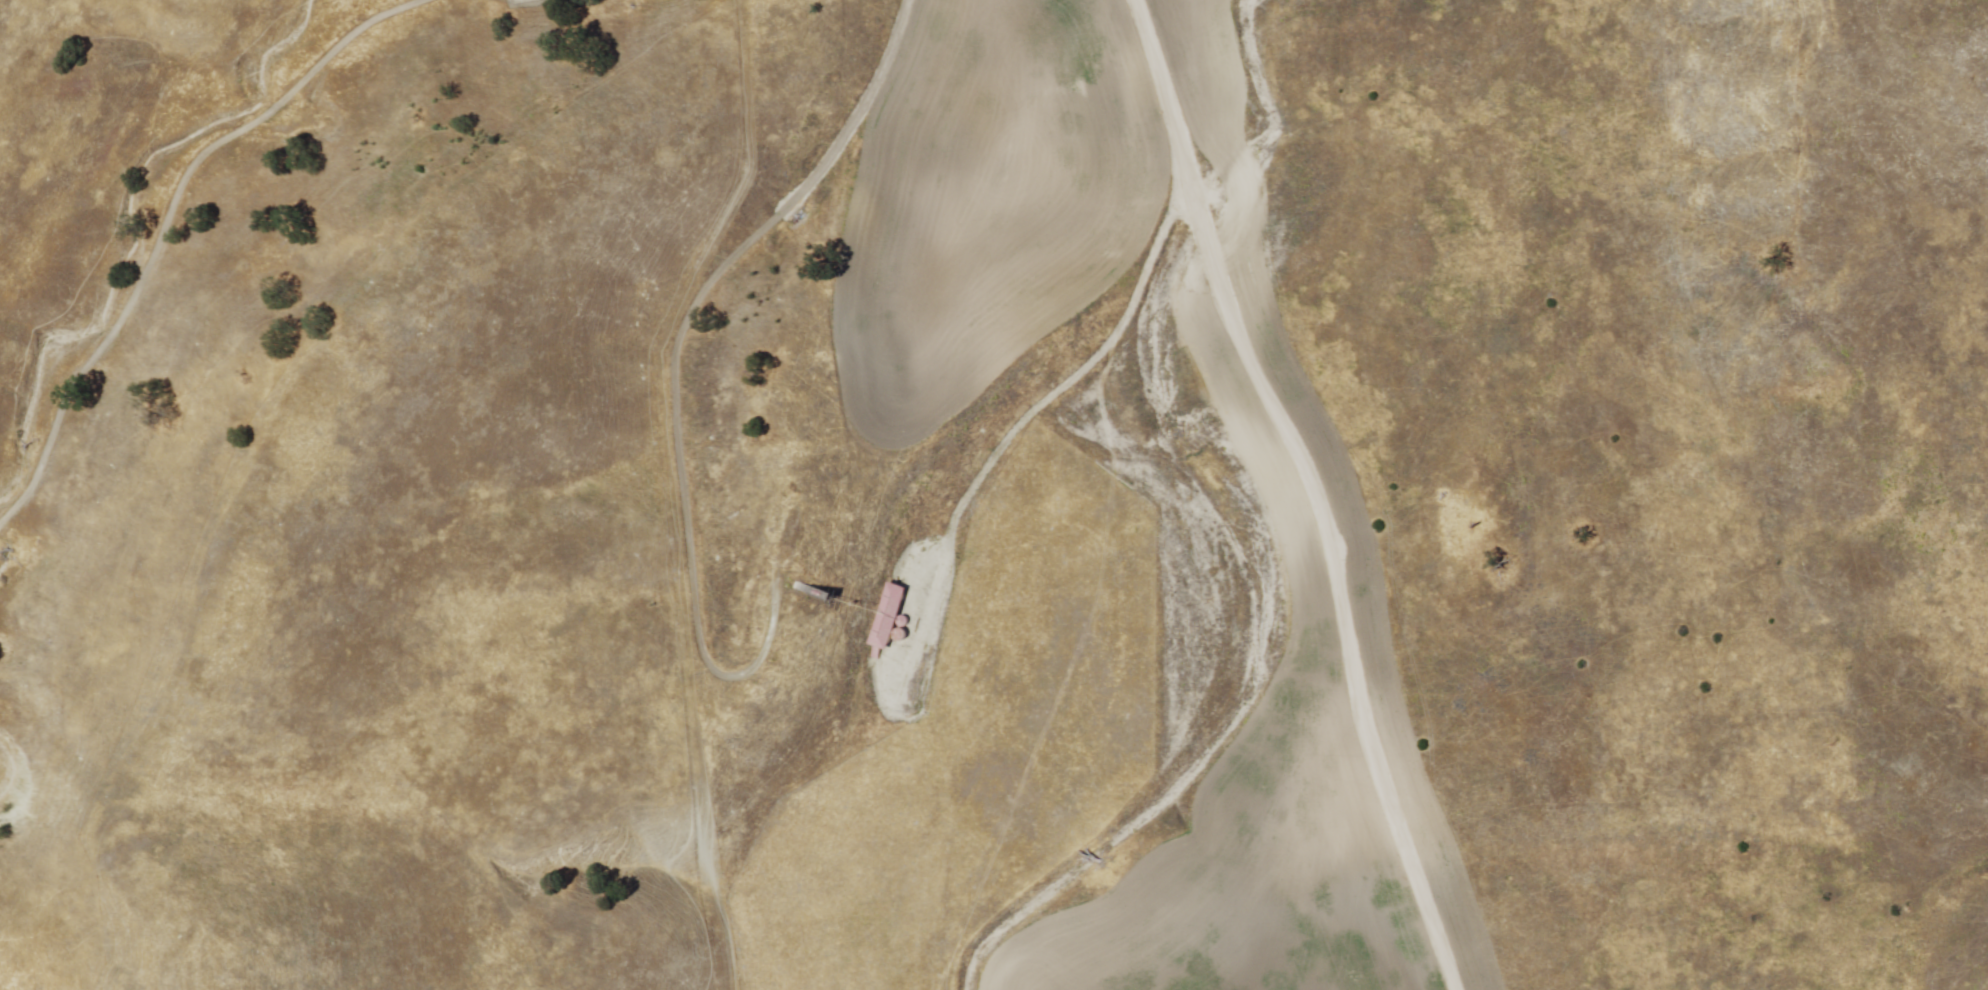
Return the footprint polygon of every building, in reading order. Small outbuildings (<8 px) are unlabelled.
[(886,652),(867,646),(887,582),(906,588),(886,652)]
